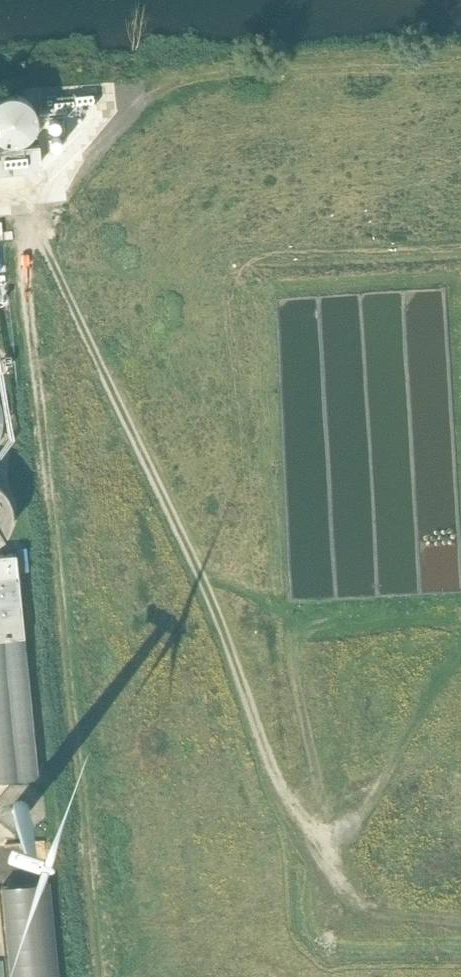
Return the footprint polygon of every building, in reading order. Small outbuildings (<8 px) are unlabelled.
[(9,462),(0,399),(0,463),(9,462)] [(0,475),(0,544),(28,535),(7,473),(0,475)] [(0,576),(0,639),(25,637),(18,574),(0,576)] [(38,773),(25,637),(0,639),(0,776),(38,773)] [(21,800),(18,801),(15,803),(13,806),(12,809),(13,813),(15,815),(18,817),(21,818),(24,817),(27,815),(29,813),(30,809),(29,806),(27,803),(24,801),(21,800)] [(59,881),(7,884),(13,976),(66,976),(59,881)]
